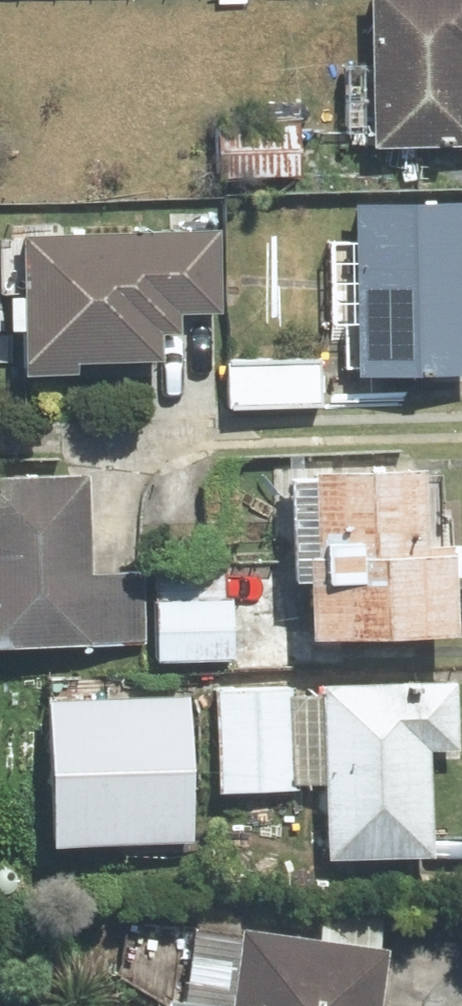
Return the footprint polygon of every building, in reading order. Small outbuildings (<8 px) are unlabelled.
[(364,153),(461,151),(461,0),(360,0),(364,153)] [(209,129),(208,183),(302,185),(303,131),(209,129)] [(348,330),(349,380),(459,378),(456,213),(346,215),(347,246),(319,247),(320,330),(348,330)] [(3,243),(5,303),(0,303),(0,338),(10,338),(11,382),(58,381),(58,368),(152,366),(151,340),(169,339),(169,319),(212,317),(209,237),(3,243)] [(225,370),(227,413),(321,408),(319,366),(225,370)] [(291,588),(292,645),(432,643),(432,627),(439,627),(439,585),(455,585),(454,513),(435,514),(435,476),(270,479),(272,589),(291,588)] [(78,485),(0,487),(0,651),(140,648),(138,580),(81,582),(78,485)] [(150,665),(223,663),(221,608),(149,609),(150,665)] [(417,757),(446,756),(445,690),(209,692),(210,796),(317,795),(318,863),(418,862),(417,757)] [(180,705),(33,710),(38,850),(184,846),(180,705)] [(377,958),(193,937),(185,1005),(371,1005),(377,958)]
